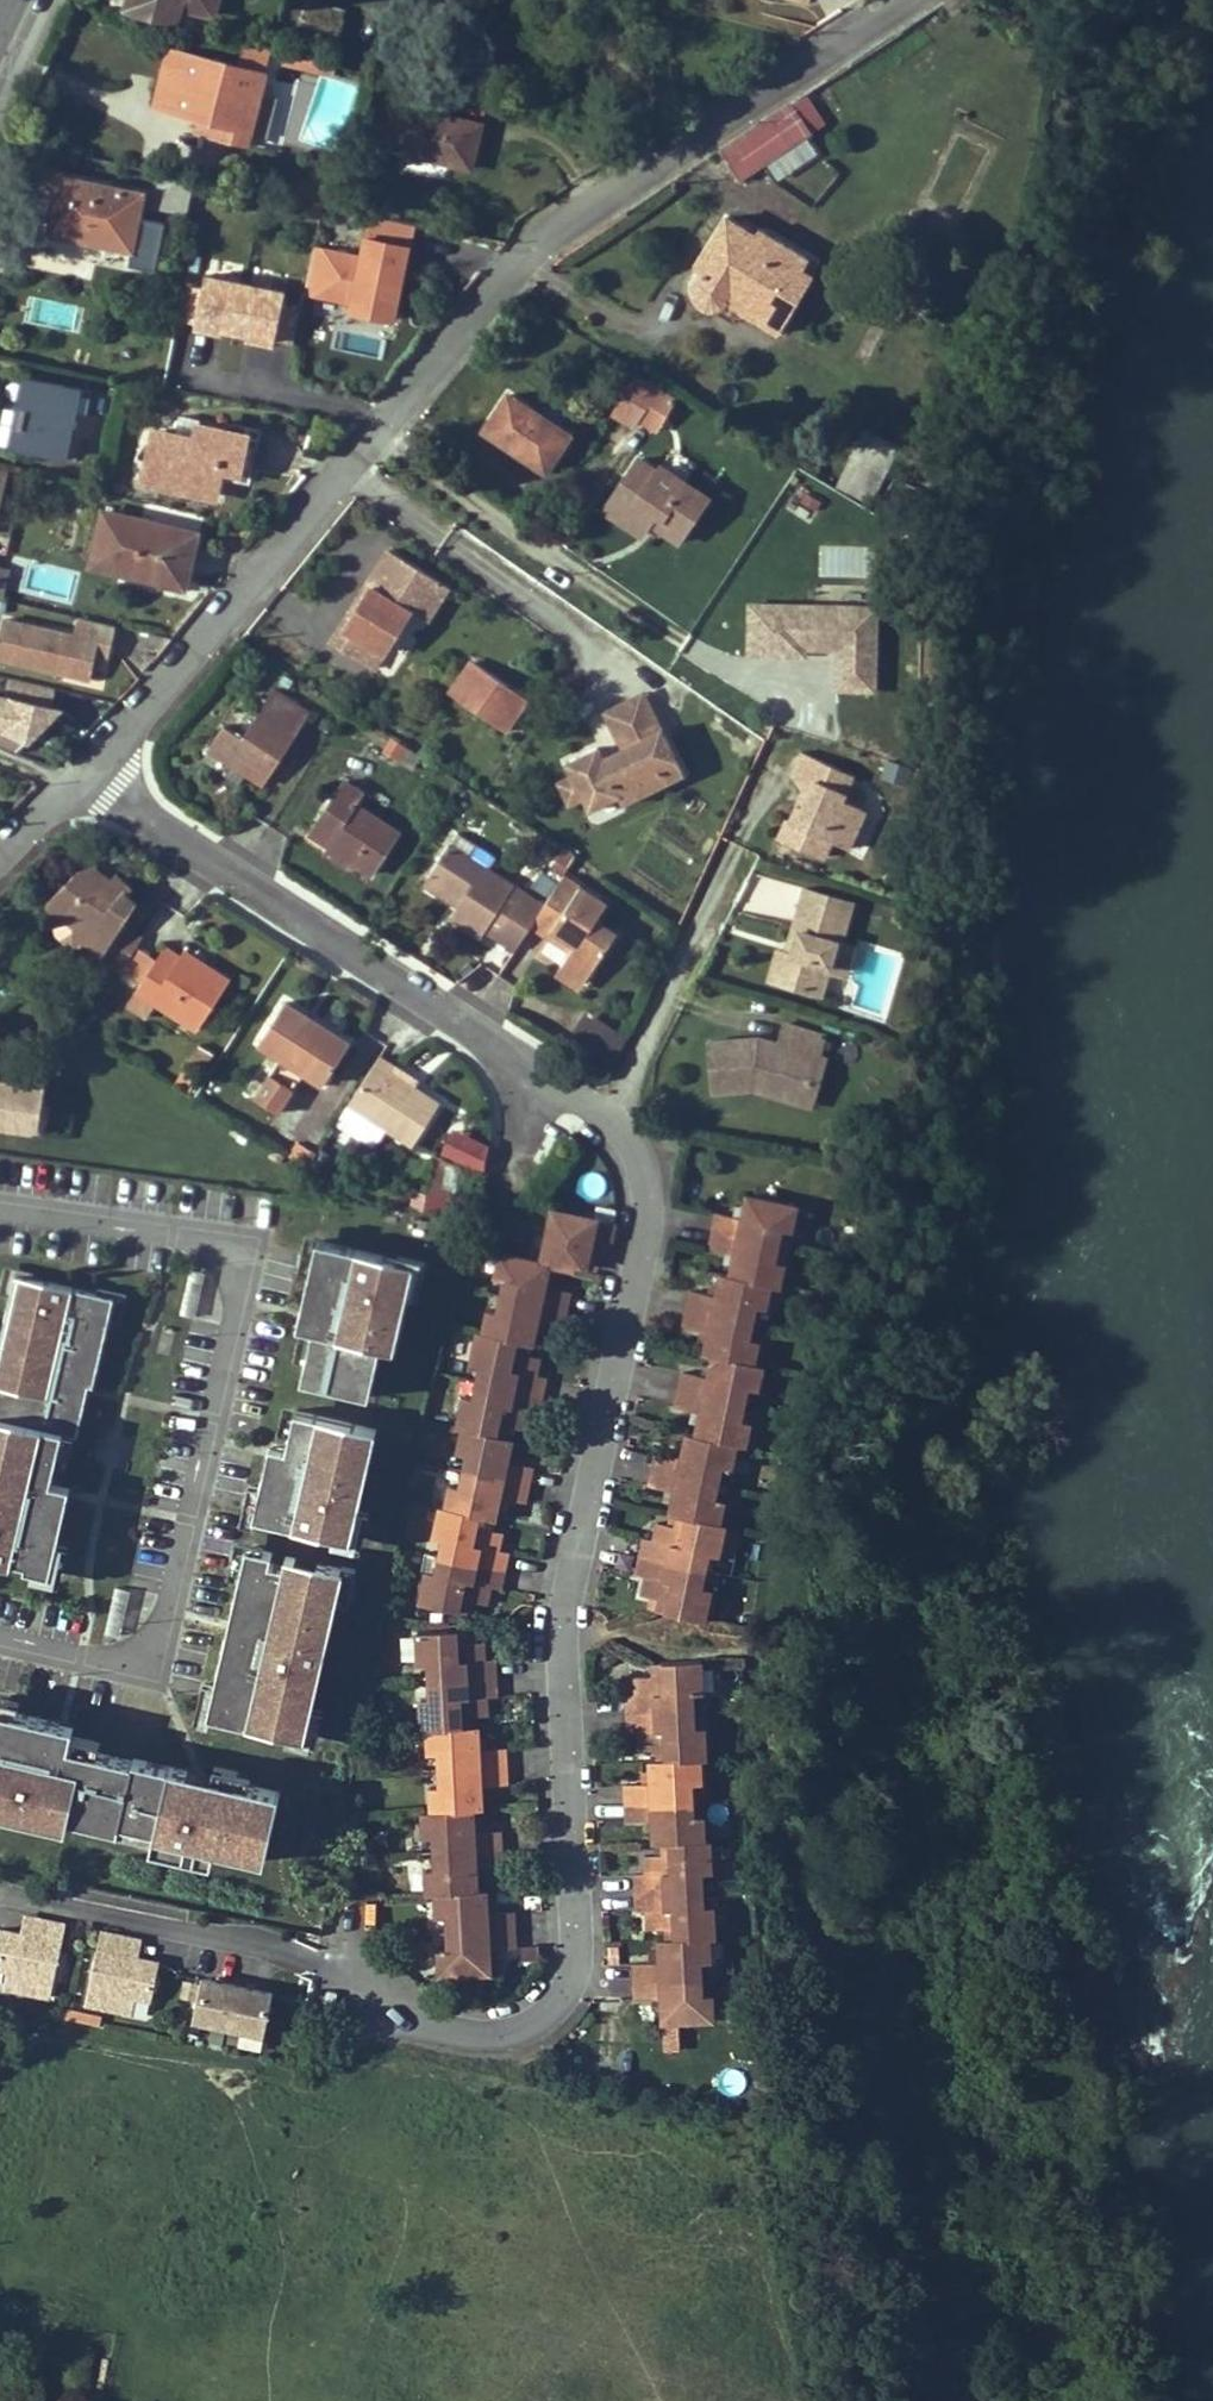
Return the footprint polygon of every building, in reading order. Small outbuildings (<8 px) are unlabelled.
[(177,25),(182,8),(216,16),(219,0),(135,0),(131,13),(177,25)] [(966,9),(979,0),(960,0),(966,9)] [(336,47),(346,11),(309,1),(300,38),(336,47)] [(249,143),(267,74),(172,51),(157,107),(203,118),(199,130),(249,143)] [(288,52),(285,64),(320,72),(323,61),(288,52)] [(340,65),(323,61),(320,72),(337,77),(340,65)] [(396,104),(386,147),(403,151),(455,163),(473,168),(484,126),(396,104)] [(741,181),(812,134),(793,105),(721,151),(741,181)] [(133,249),(144,194),(64,177),(52,233),(133,249)] [(188,215),(194,183),(161,177),(154,207),(188,215)] [(309,202),(312,190),(295,187),(292,199),(309,202)] [(325,193),(312,190),(309,202),(322,205),(325,193)] [(366,212),(361,247),(312,240),(304,297),(400,311),(413,219),(366,212)] [(727,301),(732,292),(784,322),(818,265),(760,231),(756,238),(727,220),(696,271),(702,274),(697,285),(696,289),(696,295),(697,299),(700,303),(704,306),(709,308),(714,308),(719,307),(723,304),(727,301)] [(975,275),(985,256),(973,250),(963,269),(975,275)] [(784,322),(732,292),(727,301),(778,331),(784,322)] [(670,390),(644,374),(619,412),(644,428),(648,422),(670,390)] [(0,432),(0,444),(17,448),(67,459),(82,389),(13,375),(0,432)] [(688,400),(670,390),(648,422),(666,433),(688,400)] [(546,475),(572,436),(511,395),(488,430),(525,454),(521,459),(546,475)] [(154,435),(144,480),(216,495),(223,467),(241,470),(248,436),(199,426),(181,421),(177,440),(154,435)] [(862,465),(882,477),(897,450),(876,439),(869,453),(862,465)] [(842,486),(868,501),(882,477),(862,465),(869,453),(862,450),(842,486)] [(663,466),(659,471),(641,458),(606,510),(643,535),(651,523),(656,515),(684,533),(708,497),(663,466)] [(810,520),(822,502),(804,490),(792,509),(810,520)] [(197,533),(105,512),(93,565),(136,575),(138,569),(186,580),(197,533)] [(679,541),(684,533),(656,515),(651,523),(679,541)] [(186,580),(138,569),(136,575),(135,580),(184,590),(186,580)] [(374,589),(358,615),(350,628),(343,625),(332,642),(376,669),(411,612),(374,589)] [(746,658),(879,659),(880,591),(832,591),(832,599),(746,598),(746,658)] [(358,615),(352,611),(343,625),(350,628),(358,615)] [(114,646),(115,618),(76,616),(76,620),(0,617),(0,641),(114,646)] [(101,647),(0,642),(0,665),(100,669),(101,647)] [(481,687),(472,702),(512,727),(533,692),(479,657),(467,677),(481,687)] [(878,689),(879,662),(831,661),(830,688),(878,689)] [(289,689),(294,682),(286,676),(282,684),(289,689)] [(481,687),(467,677),(457,693),(472,702),(481,687)] [(45,741),(49,692),(0,689),(0,738),(45,741)] [(312,713),(276,690),(254,723),(245,737),(228,726),(212,752),(266,786),(312,713)] [(645,691),(605,711),(610,718),(648,699),(645,691)] [(648,699),(610,718),(628,746),(632,751),(613,763),(610,758),(602,746),(570,762),(576,775),(587,796),(593,808),(620,794),(624,802),(685,773),(648,699)] [(408,748),(394,740),(386,752),(399,760),(408,748)] [(628,746),(610,758),(613,763),(632,751),(628,746)] [(841,766),(801,754),(794,775),(808,790),(814,792),(812,798),(818,800),(815,810),(803,806),(797,823),(794,822),(787,843),(834,858),(840,838),(858,844),(871,804),(846,796),(851,783),(837,779),(841,766)] [(854,770),(841,766),(837,779),(851,783),(854,770)] [(576,775),(562,781),(573,803),(587,796),(576,775)] [(346,782),(312,834),(332,846),(354,860),(375,874),(402,834),(358,805),(365,793),(346,782)] [(814,792),(808,790),(803,806),(815,810),(818,800),(812,798),(814,792)] [(696,830),(701,821),(692,817),(688,827),(696,830)] [(516,887),(451,845),(430,877),(465,899),(459,907),(452,918),(483,937),(486,932),(516,887)] [(354,860),(332,846),(327,854),(349,867),(354,860)] [(100,879),(105,871),(97,865),(79,869),(48,903),(53,918),(60,915),(75,927),(75,937),(84,943),(79,950),(97,968),(99,966),(117,979),(144,937),(125,924),(139,902),(130,892),(135,887),(120,872),(114,878),(108,885),(100,879)] [(114,878),(105,871),(100,879),(108,885),(114,878)] [(425,886),(459,907),(465,899),(430,877),(425,886)] [(532,927),(549,938),(554,931),(576,946),(572,952),(562,968),(586,984),(618,934),(597,921),(608,904),(565,877),(546,906),(532,927)] [(496,938),(525,893),(516,887),(486,932),(496,938)] [(784,953),(775,983),(827,998),(834,975),(842,946),(846,947),(859,906),(811,892),(799,933),(804,935),(798,957),(792,956),(784,953)] [(525,893),(496,938),(517,951),(532,927),(546,906),(525,893)] [(576,946),(554,931),(549,938),(572,952),(576,946)] [(804,935),(799,933),(792,956),(798,957),(804,935)] [(167,946),(138,991),(158,1004),(198,1030),(231,979),(210,966),(205,971),(183,956),(167,946)] [(851,980),(860,951),(846,947),(842,946),(834,975),(851,980)] [(183,956),(205,971),(210,966),(186,950),(183,956)] [(581,991),(586,984),(562,968),(557,975),(581,991)] [(149,1016),(158,1004),(138,991),(130,1004),(149,1016)] [(325,1084),(351,1042),(287,1001),(260,1042),(307,1073),(304,1078),(319,1088),(322,1083),(325,1084)] [(566,1041),(611,1066),(630,1032),(584,1007),(566,1041)] [(823,1041),(782,1030),(777,1050),(757,1045),(708,1050),(712,1100),(756,1095),(758,1088),(777,1092),(775,1100),(808,1108),(815,1080),(809,1079),(814,1059),(818,1060),(823,1041)] [(394,1071),(398,1066),(382,1055),(350,1104),(412,1145),(440,1102),(394,1071)] [(808,1108),(815,1110),(827,1062),(818,1060),(814,1059),(809,1079),(815,1080),(808,1108)] [(264,1068),(252,1099),(282,1111),(294,1080),(264,1068)] [(33,1130),(36,1105),(43,1105),(46,1084),(0,1077),(0,1126),(33,1130)] [(777,1092),(758,1088),(756,1095),(775,1100),(777,1092)] [(39,1131),(43,1105),(36,1105),(33,1130),(39,1131)] [(452,1123),(441,1148),(481,1166),(492,1141),(452,1123)] [(675,1153),(680,1137),(670,1134),(666,1150),(675,1153)] [(309,1166),(317,1153),(298,1142),(293,1150),(280,1142),(277,1147),(309,1166)] [(452,1215),(454,1197),(429,1193),(426,1211),(452,1215)] [(798,1227),(803,1205),(752,1195),(747,1218),(723,1213),(720,1232),(787,1247),(792,1226),(798,1227)] [(465,1198),(454,1197),(452,1215),(463,1216),(465,1198)] [(605,1254),(607,1242),(612,1242),(616,1224),(555,1211),(545,1262),(552,1263),(575,1268),(576,1262),(588,1264),(591,1252),(605,1254)] [(787,1247),(720,1232),(716,1249),(740,1254),(735,1276),(777,1286),(784,1287),(789,1263),(784,1262),(787,1247)] [(414,1266),(318,1243),(298,1329),(313,1332),(301,1383),(369,1399),(380,1349),(394,1352),(414,1266)] [(507,1295),(568,1309),(572,1291),(547,1287),(552,1263),(545,1262),(509,1254),(504,1277),(510,1279),(507,1295)] [(719,1295),(696,1291),(693,1309),(760,1324),(764,1306),(771,1308),(777,1286),(735,1276),(724,1274),(719,1295)] [(62,1430),(77,1433),(86,1391),(88,1382),(93,1383),(112,1296),(14,1275),(0,1339),(0,1416),(62,1430)] [(503,1312),(497,1311),(492,1334),(525,1341),(535,1344),(540,1321),(564,1326),(568,1309),(507,1295),(503,1312)] [(760,1324),(693,1309),(689,1326),(712,1331),(709,1354),(719,1357),(758,1365),(764,1342),(756,1340),(760,1324)] [(544,1395),(546,1379),(536,1376),(540,1356),(523,1353),(525,1341),(492,1334),(488,1333),(482,1361),(488,1363),(483,1382),(544,1395)] [(714,1379),(691,1375),(688,1391),(751,1405),(754,1386),(762,1388),(767,1367),(758,1365),(719,1357),(714,1379)] [(529,1411),(540,1413),(544,1395),(483,1382),(480,1400),(474,1398),(467,1428),(470,1428),(505,1437),(508,1423),(526,1426),(529,1411)] [(753,1423),(747,1422),(751,1405),(688,1391),(684,1409),(708,1414),(702,1437),(742,1445),(749,1447),(753,1423)] [(288,1452),(271,1448),(254,1520),(352,1542),(377,1432),(296,1414),(288,1452)] [(0,1416),(0,1566),(9,1568),(11,1563),(24,1565),(23,1571),(49,1577),(67,1494),(68,1490),(50,1486),(62,1430),(0,1416)] [(467,1469),(532,1484),(536,1468),(511,1463),(516,1439),(505,1437),(470,1428),(465,1452),(470,1453),(467,1469)] [(702,1437),(691,1434),(687,1457),(664,1452),(660,1470),(725,1484),(729,1466),(736,1468),(742,1445),(702,1437)] [(532,1484),(467,1469),(462,1490),(457,1488),(454,1508),(490,1515),(500,1518),(504,1498),(528,1503),(532,1484)] [(728,1503),(721,1500),(725,1484),(660,1470),(656,1487),(679,1492),(674,1513),(679,1515),(724,1524),(728,1503)] [(445,1556),(507,1569),(510,1554),(501,1552),(504,1534),(487,1531),(490,1515),(454,1508),(450,1507),(443,1538),(448,1539),(445,1556)] [(658,1526),(654,1543),(650,1542),(646,1558),(709,1571),(713,1555),(720,1556),(726,1525),(724,1524),(679,1515),(676,1530),(658,1526)] [(248,1548),(210,1716),(306,1738),(344,1571),(287,1558),(285,1568),(271,1565),(273,1554),(248,1548)] [(429,1606),(469,1615),(472,1601),(491,1604),(494,1588),(504,1589),(507,1569),(445,1556),(440,1577),(435,1576),(429,1606)] [(646,1558),(641,1575),(648,1577),(644,1594),(660,1598),(658,1612),(663,1610),(706,1621),(713,1590),(706,1588),(709,1571),(646,1558)] [(468,1633),(426,1636),(427,1665),(432,1665),(433,1681),(436,1680),(497,1678),(496,1660),(488,1660),(488,1644),(469,1645),(468,1633)] [(632,1714),(702,1711),(701,1693),(706,1692),(704,1661),(656,1663),(656,1675),(640,1676),(641,1694),(631,1695),(632,1714)] [(429,1699),(430,1728),(433,1728),(473,1726),(472,1715),(490,1714),(489,1696),(498,1696),(497,1678),(436,1680),(433,1699),(429,1699)] [(73,1816),(75,1805),(124,1816),(126,1810),(161,1818),(160,1823),(274,1848),(289,1782),(75,1734),(80,1715),(0,1697),(0,1799),(73,1816)] [(643,1746),(660,1745),(661,1760),(707,1757),(709,1757),(708,1726),(703,1726),(702,1711),(632,1714),(632,1729),(642,1729),(643,1746)] [(473,1726),(433,1728),(435,1752),(439,1753),(440,1769),(506,1765),(505,1746),(481,1748),(478,1726),(473,1726)] [(630,1803),(701,1800),(700,1785),(708,1784),(707,1757),(661,1760),(652,1760),(653,1782),(629,1784),(630,1803)] [(440,1787),(436,1787),(437,1811),(476,1809),(483,1808),(482,1783),(507,1781),(506,1765),(440,1769),(440,1787)] [(631,1819),(656,1818),(657,1843),(665,1842),(711,1839),(710,1817),(703,1817),(701,1800),(630,1803),(631,1819)] [(439,1851),(502,1848),(501,1830),(478,1831),(476,1809),(437,1811),(431,1811),(432,1835),(438,1835),(439,1851)] [(642,1892),(711,1889),(710,1872),(716,1871),(714,1839),(711,1839),(665,1842),(665,1856),(650,1856),(651,1873),(641,1875),(642,1892)] [(440,1869),(433,1870),(434,1892),(439,1892),(480,1890),(479,1868),(502,1866),(502,1848),(439,1851),(440,1869)] [(447,1932),(514,1928),(513,1910),(490,1911),(489,1889),(480,1890),(439,1892),(441,1917),(446,1916),(447,1932)] [(711,1889),(642,1892),(643,1911),(652,1910),(653,1926),(670,1926),(671,1939),(714,1937),(720,1937),(718,1907),(712,1907),(711,1889)] [(19,1928),(1,1924),(0,1927),(0,1989),(50,1999),(67,1919),(23,1909),(19,1928)] [(149,2017),(157,1955),(139,1953),(142,1934),(95,1928),(84,2009),(149,2017)] [(492,1948),(515,1946),(514,1928),(447,1932),(449,1949),(443,1949),(445,1971),(493,1967),(492,1948)] [(640,1981),(711,1978),(710,1963),(716,1963),(714,1937),(671,1939),(662,1940),(663,1960),(639,1962),(640,1981)] [(190,2018),(239,2029),(236,2044),(259,2049),(274,1986),(201,1969),(190,2018)] [(667,2022),(719,2019),(718,1997),(712,1997),(711,1978),(640,1981),(641,1998),(666,1996),(667,2022)]
